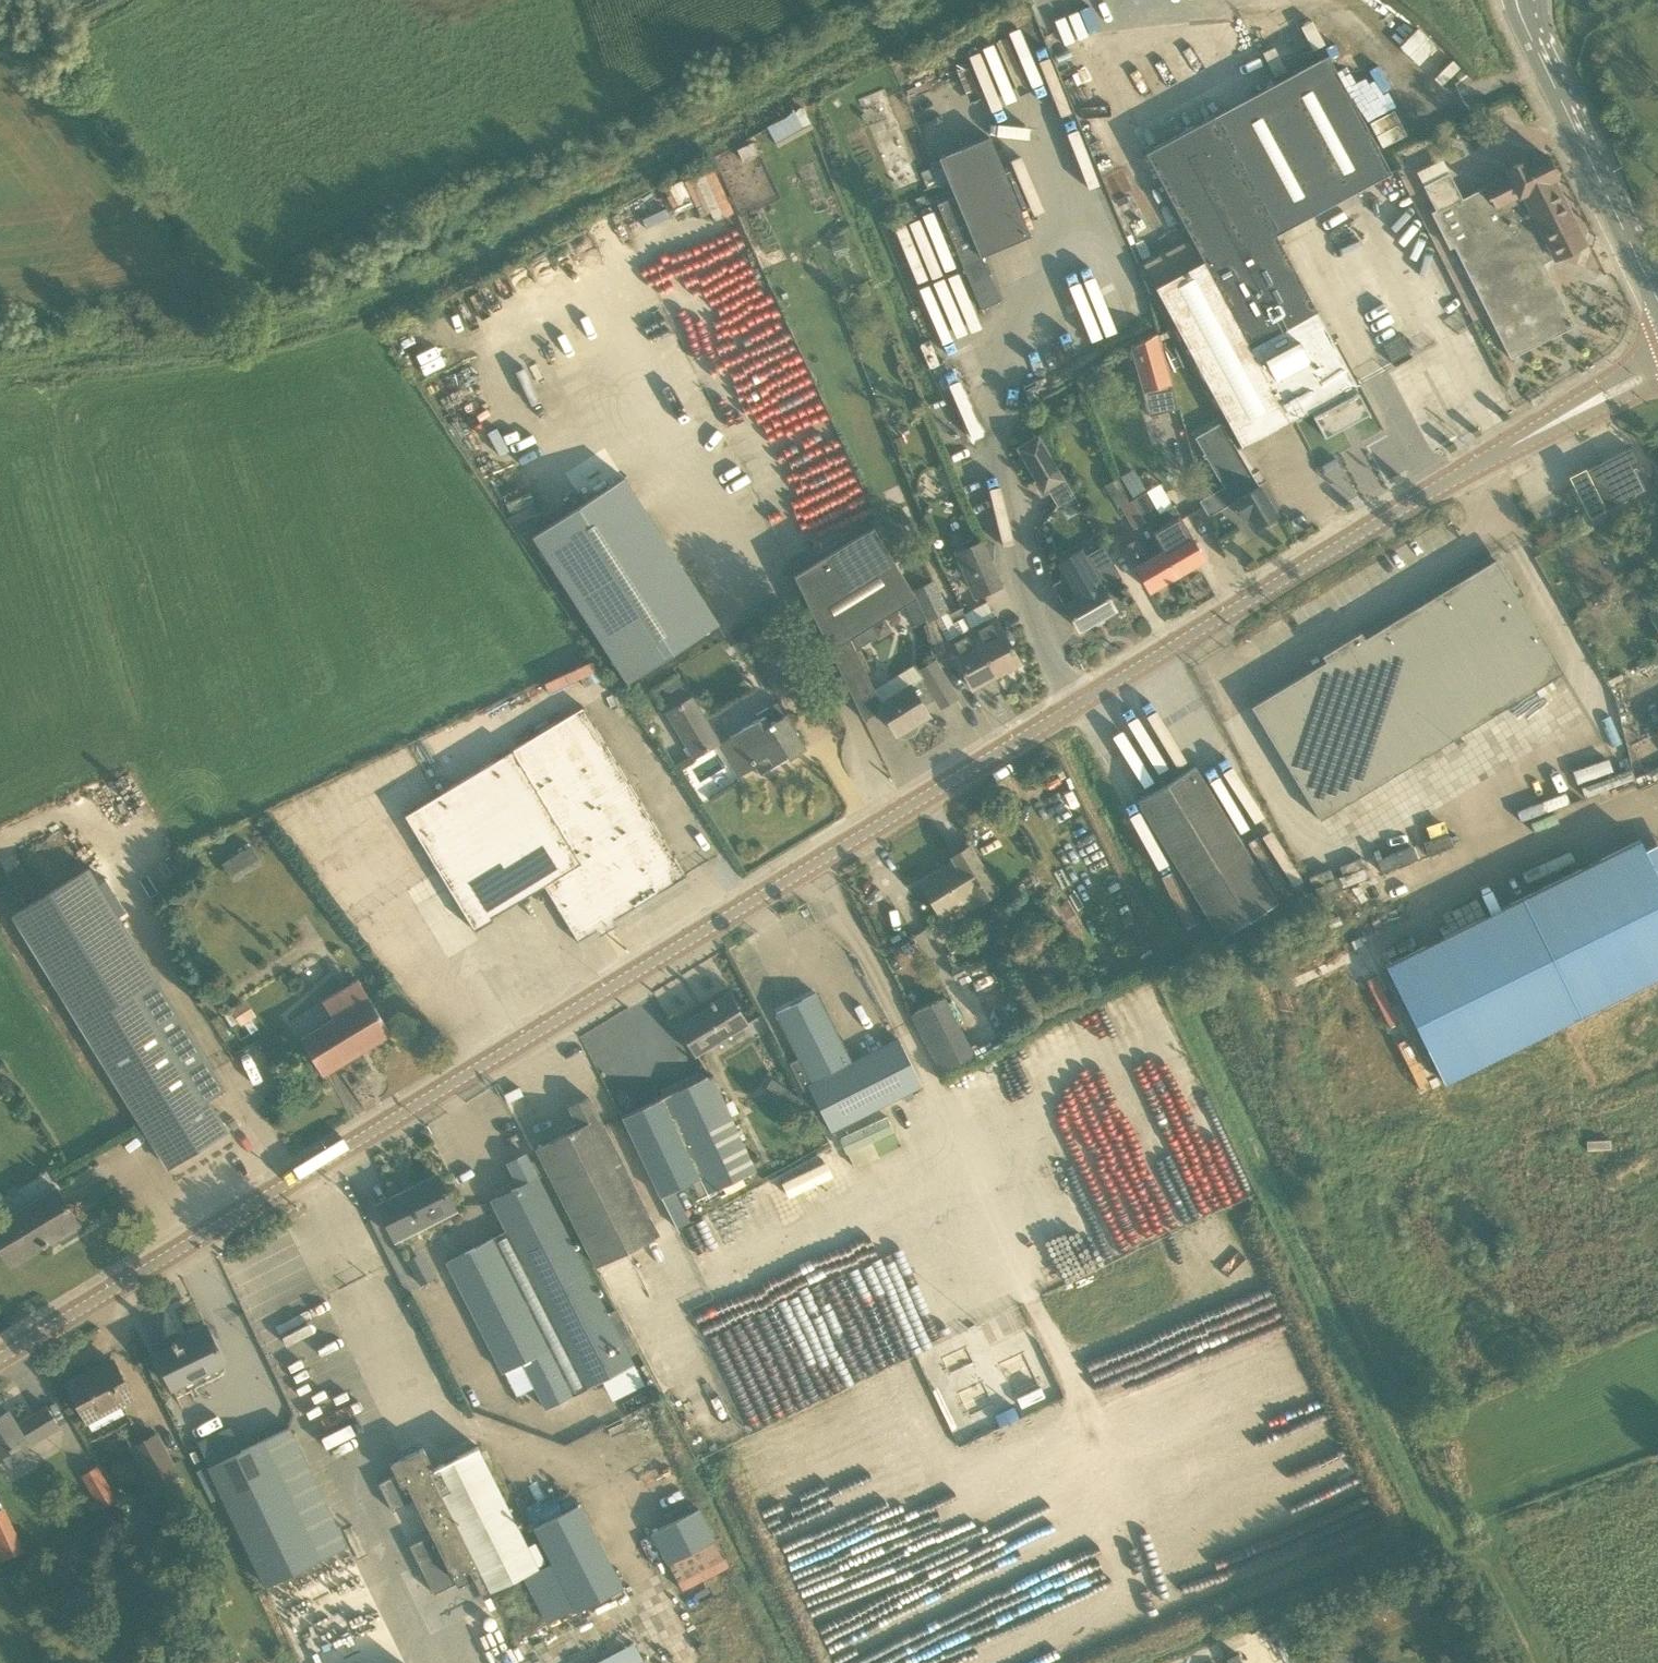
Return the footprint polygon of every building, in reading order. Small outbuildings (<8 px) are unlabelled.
[(1369,413),(1355,386),(1357,385),(1276,233),(1391,172),(1328,55),(1146,152),(1193,235),(1143,264),(1242,446),(1310,410),(1325,436),(1344,426),(1345,428),(1350,425),(1350,423),(1369,413)] [(955,195),(937,202),(958,254),(981,308),(1000,300),(982,256),(1031,235),(990,136),(939,157),(955,195)] [(1454,245),(1511,358),(1575,325),(1544,263),(1586,242),(1553,178),(1556,176),(1545,153),(1532,159),(1528,151),(1507,162),(1510,169),(1512,172),(1463,198),(1449,169),(1424,182),(1437,210),(1432,212),(1449,247),(1454,245)] [(718,212),(732,206),(712,162),(673,180),(682,200),(708,188),(718,212)] [(979,324),(964,282),(949,287),(945,276),(921,285),(940,338),(979,324)] [(1143,392),(1171,383),(1157,334),(1130,348),(1143,392)] [(1277,515),(1253,474),(1222,420),(1194,437),(1202,449),(1221,485),(1222,485),(1197,500),(1207,516),(1232,501),(1242,518),(1249,514),(1256,527),(1277,515)] [(1075,494),(1038,432),(1015,445),(1036,479),(1041,476),(1057,504),(1075,494)] [(1585,470),(1569,478),(1586,512),(1634,488),(1624,468),(1637,461),(1627,441),(1582,464),(1585,470)] [(627,682),(719,622),(624,476),(532,535),(627,682)] [(1146,521),(1133,499),(1123,481),(1106,490),(1117,509),(1121,506),(1134,528),(1146,521)] [(1177,573),(1204,557),(1181,512),(1179,514),(1174,504),(1159,514),(1146,492),(1133,499),(1146,521),(1163,549),(1177,573)] [(901,572),(873,526),(794,575),(864,719),(881,708),(897,733),(899,732),(901,735),(907,737),(916,731),(918,725),(916,721),(928,714),(923,705),(936,697),(941,705),(956,697),(934,662),(919,671),(922,674),(879,700),(855,649),(877,636),(878,638),(893,630),(884,616),(916,597),(917,600),(920,599),(907,569),(901,572)] [(1148,557),(1137,536),(1124,544),(1148,590),(1177,573),(1163,549),(1148,557)] [(961,550),(981,594),(1001,585),(982,541),(961,550)] [(1052,583),(1079,630),(1115,609),(1103,588),(1122,577),(1103,545),(1083,557),(1087,563),(1077,569),(1052,583)] [(1562,673),(1495,558),(1365,638),(1361,631),(1322,655),(1325,660),(1251,705),(1320,818),(1562,673)] [(920,599),(917,600),(928,622),(935,618),(934,617),(948,611),(949,610),(924,560),(907,569),(920,599)] [(1647,612),(1657,634),(1657,606),(1647,612)] [(995,615),(994,616),(970,627),(969,628),(994,675),(1020,661),(1011,644),(1014,643),(1015,639),(1010,630),(1006,629),(1003,631),(995,615)] [(969,628),(959,633),(946,640),(948,643),(948,644),(971,687),(994,675),(969,628)] [(761,657),(778,688),(802,675),(785,644),(761,657)] [(670,704),(693,693),(682,670),(659,682),(670,704)] [(1583,733),(1595,727),(1580,695),(1568,700),(1583,733)] [(694,759),(718,744),(720,743),(691,696),(665,712),(694,759)] [(776,720),(767,706),(756,713),(759,718),(729,736),(738,750),(726,757),(738,776),(754,766),(760,775),(805,748),(785,715),(776,720)] [(578,941),(686,876),(582,707),(405,811),(473,928),(544,885),(578,941)] [(1220,936),(1277,902),(1194,765),(1137,800),(1220,936)] [(1376,809),(1401,854),(1432,837),(1406,792),(1376,809)] [(1272,887),(1295,877),(1270,822),(1247,832),(1272,887)] [(1640,839),(1386,965),(1444,1082),(1657,976),(1657,875),(1640,839)] [(222,863),(230,876),(259,859),(252,845),(222,863)] [(980,905),(999,893),(970,846),(952,856),(957,865),(923,886),(942,916),(974,896),(980,905)] [(99,884),(89,868),(13,914),(169,1167),(227,1132),(207,1099),(223,1089),(118,917),(99,884)] [(851,1062),(816,992),(776,1012),(810,1082),(807,1084),(837,1141),(875,1122),(870,1112),(899,1097),(912,1091),(928,1082),(904,1035),(851,1062)] [(696,1053),(747,1022),(729,993),(678,1025),(696,1053)] [(940,1071),(974,1054),(945,996),(911,1013),(940,1071)] [(241,1022),(255,1013),(246,998),(232,1007),(241,1022)] [(322,1073),(390,1032),(369,999),(335,1021),(301,1043),(322,1073)] [(709,1193),(756,1171),(711,1075),(663,1097),(622,1117),(660,1197),(702,1177),(709,1193)] [(598,1267),(661,1234),(589,1097),(569,1107),(579,1126),(536,1148),(598,1267)] [(226,1122),(231,1130),(237,1126),(232,1118),(226,1122)] [(546,1409),(634,1362),(526,1153),(507,1163),(519,1186),(491,1200),(506,1230),(450,1260),(506,1370),(520,1363),(546,1409)] [(396,1241),(456,1211),(437,1174),(378,1204),(396,1241)] [(78,1222),(57,1185),(0,1221),(0,1249),(9,1264),(78,1222)] [(419,1282),(434,1276),(423,1251),(409,1257),(419,1282)] [(224,1362),(206,1324),(205,1325),(207,1329),(176,1344),(174,1340),(170,1342),(172,1345),(154,1354),(168,1389),(224,1362)] [(110,1410),(131,1399),(112,1360),(68,1383),(86,1416),(108,1403),(110,1410)] [(47,1405),(16,1424),(8,1410),(0,1414),(0,1454),(27,1438),(29,1442),(59,1425),(47,1405)] [(209,1465),(266,1585),(351,1544),(293,1424),(209,1465)] [(177,1476),(178,1475),(156,1433),(131,1447),(153,1489),(157,1487),(177,1476)] [(527,1545),(478,1445),(433,1467),(423,1447),(390,1463),(396,1474),(378,1483),(392,1510),(415,1499),(432,1534),(409,1545),(434,1593),(455,1582),(458,1587),(474,1578),(482,1595),(538,1567),(538,1566),(546,1562),(535,1541),(527,1545)] [(101,1507),(116,1497),(97,1466),(81,1476),(101,1507)] [(550,1563),(523,1577),(547,1622),(574,1608),(576,1612),(624,1587),(580,1503),(532,1528),(550,1563)] [(0,1506),(0,1559),(24,1548),(5,1504),(0,1506)] [(668,1563),(715,1540),(699,1508),(652,1531),(668,1563)] [(637,1640),(588,1662),(648,1662),(637,1640)]
